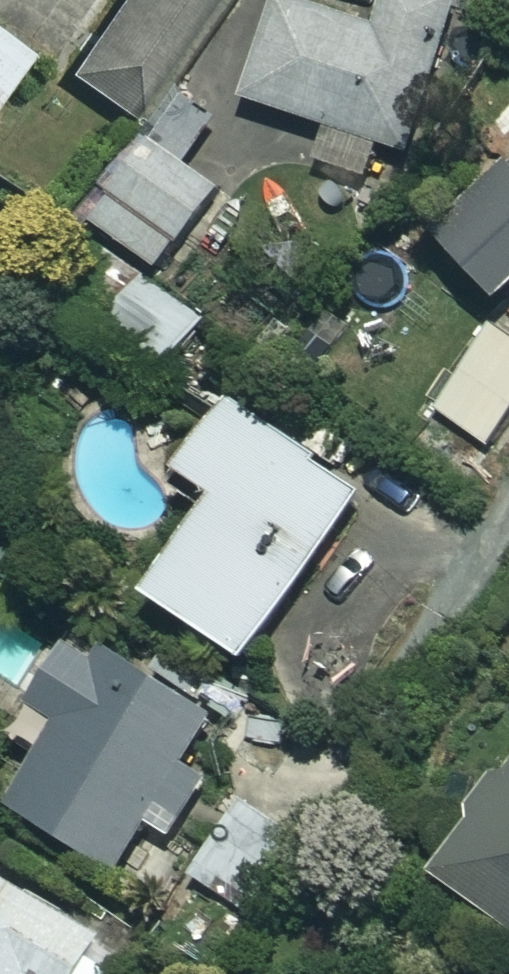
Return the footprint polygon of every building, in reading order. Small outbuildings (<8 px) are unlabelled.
[(66,66),(135,115),(217,0),(113,0),(66,66)] [(380,22),(315,0),(282,0),(249,97),(336,126),(323,163),(372,180),(385,141),(412,150),(463,0),(387,0),(380,22)] [(0,26),(0,93),(32,50),(0,26)] [(224,186),(154,137),(96,220),(166,269),(224,186)] [(433,250),(498,313),(508,301),(508,172),(433,250)] [(428,293),(367,251),(323,317),(384,358),(428,293)] [(207,322),(143,277),(103,334),(167,379),(207,322)] [(489,330),(437,409),(498,450),(508,433),(508,344),(489,330)] [(377,487),(246,398),(195,472),(231,496),(162,595),(258,661),(377,487)] [(175,496),(99,417),(50,465),(126,544),(175,496)] [(216,714),(89,634),(26,734),(52,751),(18,805),(118,868),(216,714)] [(442,872),(508,923),(508,785),(442,872)] [(299,836),(243,800),(193,878),(249,914),(299,836)] [(0,872),(0,973),(84,973),(107,936),(0,872)]
